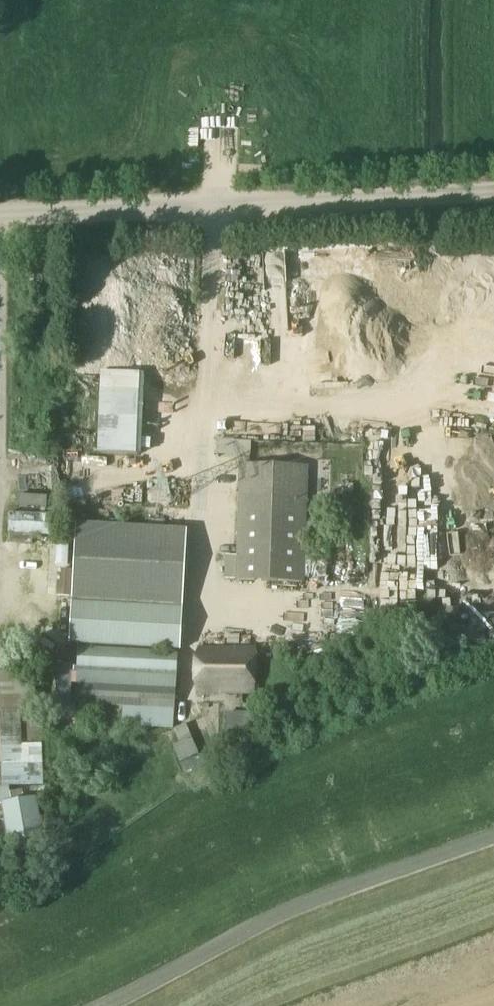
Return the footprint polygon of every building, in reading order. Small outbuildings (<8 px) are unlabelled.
[(100,373),(97,454),(141,456),(144,375),(100,373)] [(304,583),(307,467),(240,465),(237,557),(225,556),(225,580),(304,583)] [(172,533),(107,530),(76,528),(69,645),(180,650),(182,610),(185,610),(189,541),(172,541),(172,533)] [(71,597),(73,571),(57,570),(56,596),(71,597)] [(462,651),(488,646),(485,633),(460,638),(462,651)] [(175,710),(177,673),(177,652),(77,647),(76,669),(77,669),(76,705),(122,708),(121,726),(173,729),(175,721),(172,710),(175,710)] [(254,692),(255,650),(198,648),(197,691),(254,692)] [(56,663),(54,708),(70,709),(72,664),(56,663)] [(42,744),(23,746),(21,711),(21,710),(35,710),(33,672),(0,674),(0,736),(2,767),(0,767),(0,773),(1,788),(2,789),(2,804),(9,851),(44,845),(38,803),(48,803),(48,786),(43,786),(43,766),(43,765),(42,744)] [(192,739),(193,738),(188,725),(174,730),(179,744),(176,745),(173,746),(175,753),(179,762),(199,754),(192,739)]
